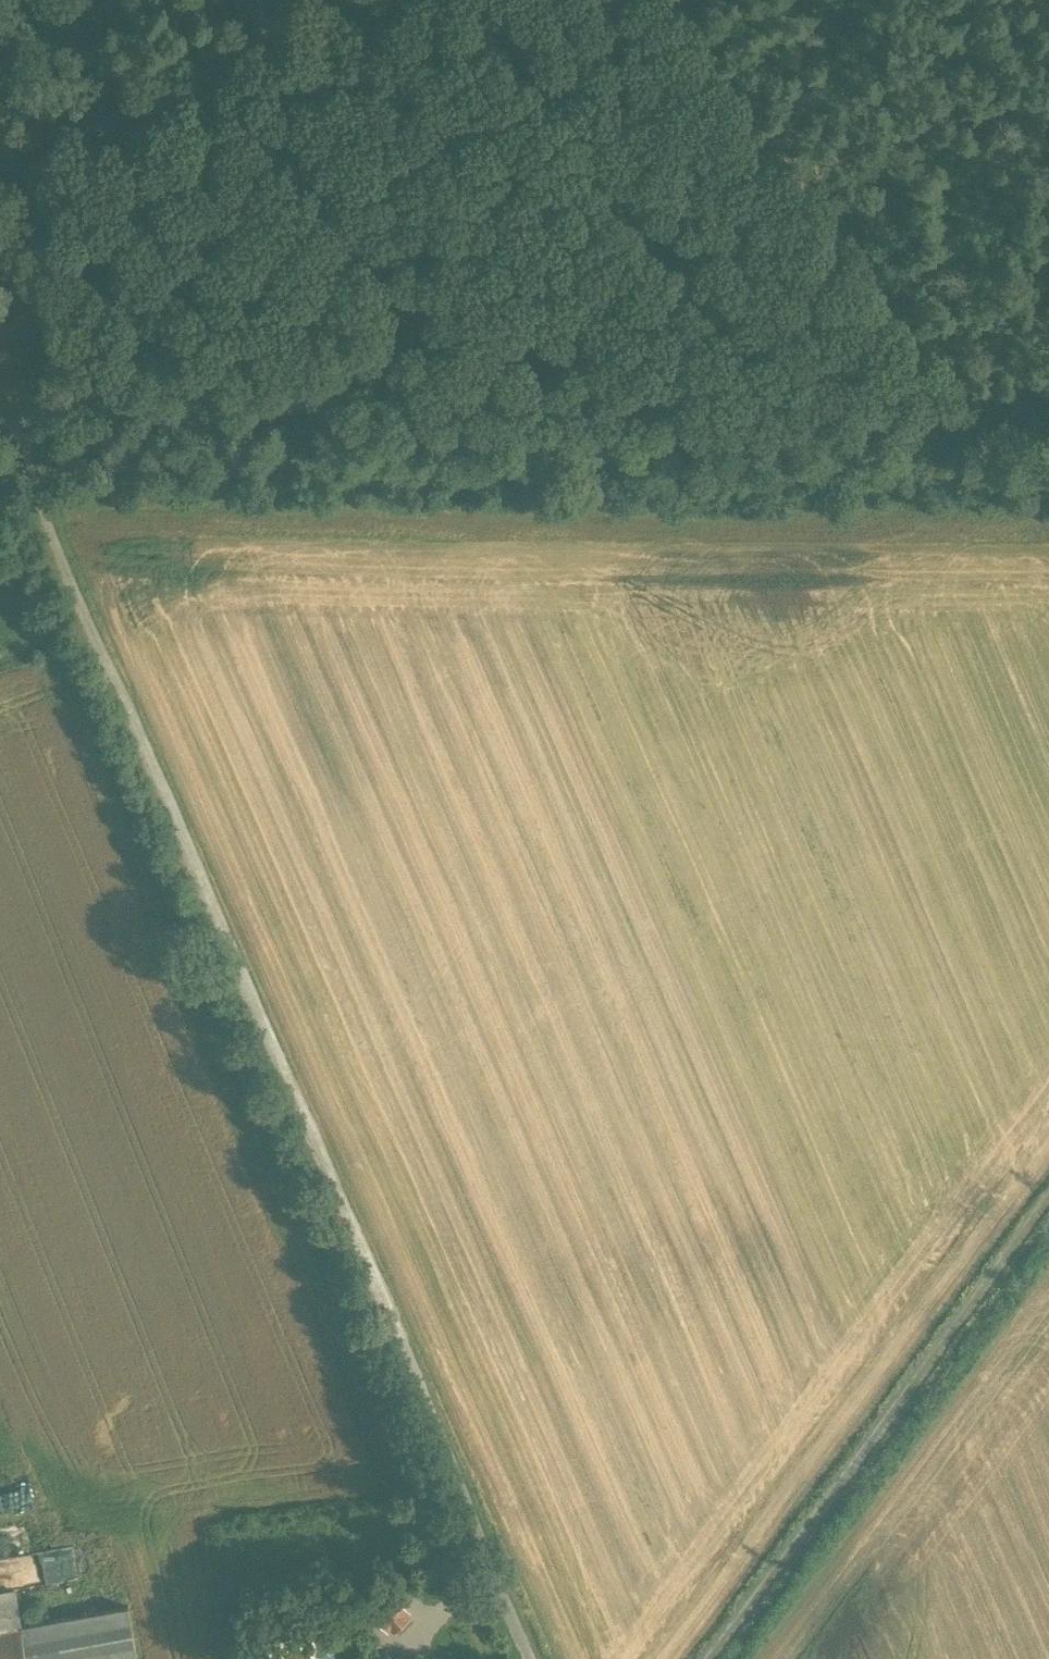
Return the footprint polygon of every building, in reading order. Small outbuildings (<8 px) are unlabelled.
[(0,1588),(0,1624),(20,1620),(14,1585),(0,1588)] [(394,1590),(372,1609),(387,1626),(409,1606),(394,1590)] [(0,1624),(0,1658),(100,1658),(137,1652),(128,1602),(21,1621),(20,1620),(0,1624)]
